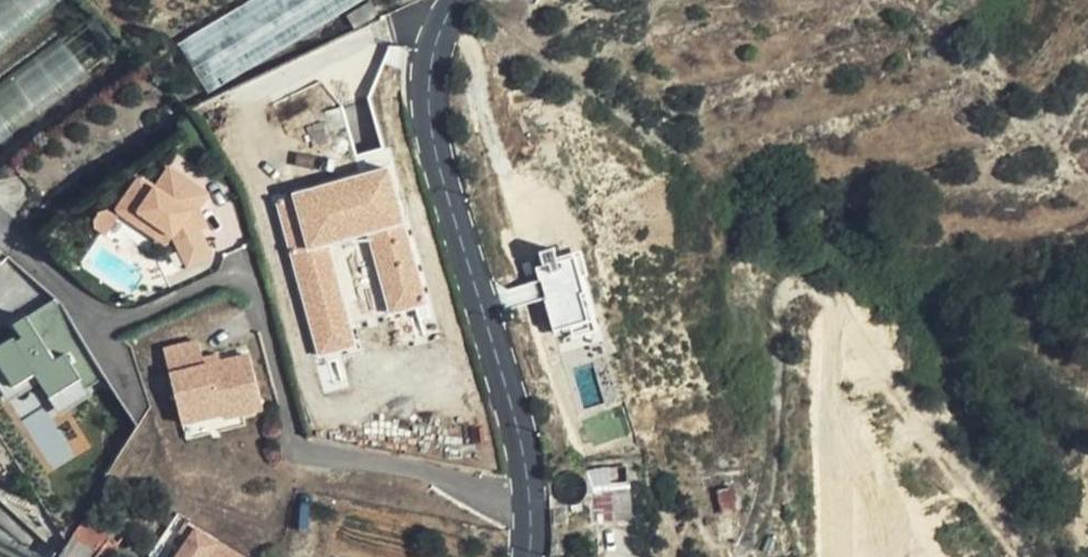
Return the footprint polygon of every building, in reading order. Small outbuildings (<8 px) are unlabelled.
[(64,0),(0,0),(0,51),(64,0)] [(183,41),(212,90),(366,0),(254,0),(183,41)] [(0,87),(0,141),(122,49),(95,15),(0,87)] [(344,105),(364,171),(392,162),(372,97),(344,105)] [(428,303),(394,168),(281,196),(320,352),(357,343),(331,244),(372,234),(391,312),(428,303)] [(134,188),(122,208),(137,217),(134,221),(169,243),(185,273),(206,261),(194,238),(186,224),(194,219),(193,218),(202,203),(162,178),(149,198),(134,188)] [(113,221),(162,253),(176,278),(185,273),(169,243),(134,221),(137,217),(122,208),(113,221)] [(202,235),(194,219),(186,224),(194,238),(202,235)] [(597,329),(589,280),(549,287),(557,336),(597,329)] [(31,315),(17,324),(25,337),(19,341),(16,336),(0,347),(0,359),(18,387),(40,373),(55,396),(84,378),(66,352),(58,357),(31,315)] [(200,338),(166,347),(179,396),(189,393),(196,420),(225,412),(227,418),(246,414),(266,408),(252,354),(222,362),(208,366),(205,356),(200,338)] [(220,352),(205,356),(208,366),(222,362),(220,352)] [(189,393),(179,396),(190,437),(248,422),(246,414),(227,418),(225,412),(196,420),(189,393)] [(632,479),(631,465),(610,466),(612,481),(632,479)] [(638,515),(635,490),(604,494),(607,519),(638,515)] [(91,507),(63,556),(100,556),(121,531),(91,507)] [(187,529),(184,536),(190,539),(179,556),(229,556),(187,529)]
